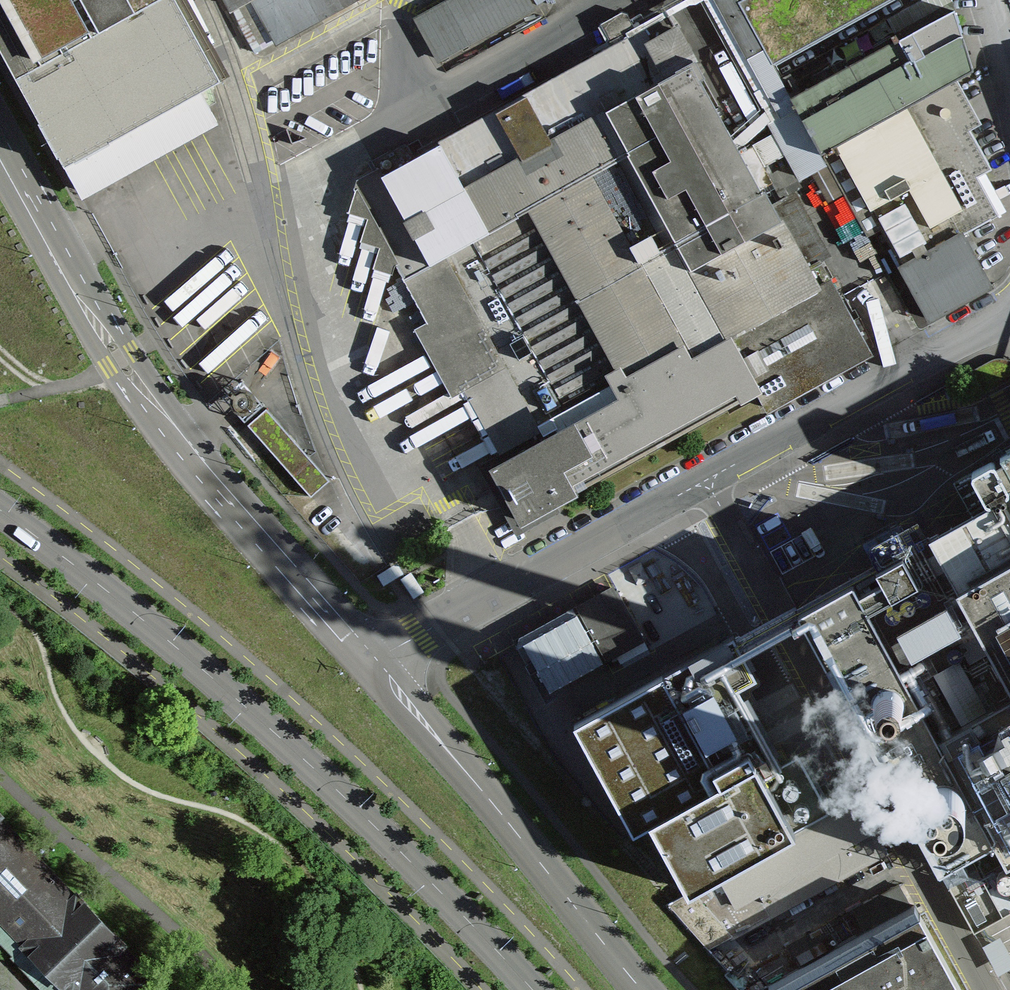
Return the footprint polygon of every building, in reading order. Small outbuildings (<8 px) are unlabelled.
[(81,199),(218,124),(200,92),(217,83),(174,0),(0,0),(0,51),(81,199)] [(256,53),(351,0),(227,0),(256,53)] [(821,154),(792,99),(773,65),(739,3),(737,0),(702,0),(762,108),(729,137),(698,80),(703,78),(670,16),(638,34),(637,33),(697,0),(676,0),(632,24),(627,14),(621,12),(601,23),(615,48),(381,176),(383,180),(379,182),(372,171),(356,180),(354,189),(355,191),(348,213),(367,219),(360,242),(379,248),(373,268),(391,274),(394,265),(507,465),(510,464),(517,477),(516,478),(501,493),(511,513),(532,508),(551,498),(554,503),(574,492),(573,491),(580,487),(741,398),(742,399),(758,390),(768,409),(869,353),(819,263),(807,270),(764,192),(761,194),(759,190),(772,183),(752,146),(739,154),(737,151),(769,122),(800,178),(827,163),(821,154)] [(532,8),(528,0),(453,0),(417,20),(438,59),(532,8)] [(739,3),(773,65),(891,0),(744,0),(739,3)] [(805,92),(792,99),(821,154),(950,83),(973,70),(958,23),(954,11),(949,4),(952,2),(951,1),(920,17),(919,17),(921,21),(891,38),(894,43),(805,92)] [(886,240),(930,319),(938,315),(990,286),(970,250),(975,247),(967,233),(991,219),(970,181),(992,169),(969,128),(947,140),(933,115),(959,100),(950,83),(821,154),(827,163),(867,237),(880,230),(883,234),(878,236),(882,243),(886,240)] [(329,480),(266,409),(247,425),(311,497),(319,489),(329,480)] [(1000,457),(1002,461),(995,464),(993,462),(992,462),(990,462),(973,472),(971,473),(971,474),(971,475),(971,477),(985,501),(986,502),(988,502),(990,502),(991,502),(992,504),(915,547),(797,612),(939,869),(971,851),(984,874),(1009,860),(1009,451),(1000,457)] [(534,635),(515,645),(533,677),(595,643),(605,660),(644,639),(617,590),(534,635)] [(648,833),(683,896),(829,816),(798,758),(780,768),(739,694),(757,684),(734,643),(572,732),(632,841),(648,833)] [(861,807),(857,799),(829,816),(683,896),(669,904),(710,948),(886,851),(861,807)] [(11,957),(43,989),(149,989),(164,989),(122,946),(123,944),(76,895),(74,896),(0,819),(0,919),(24,944),(11,957)] [(902,890),(899,886),(788,946),(800,967),(911,907),(902,890)] [(768,985),(772,989),(962,989),(960,985),(955,988),(948,974),(952,972),(922,918),(920,913),(919,913),(914,905),(911,907),(800,967),(768,985)]
